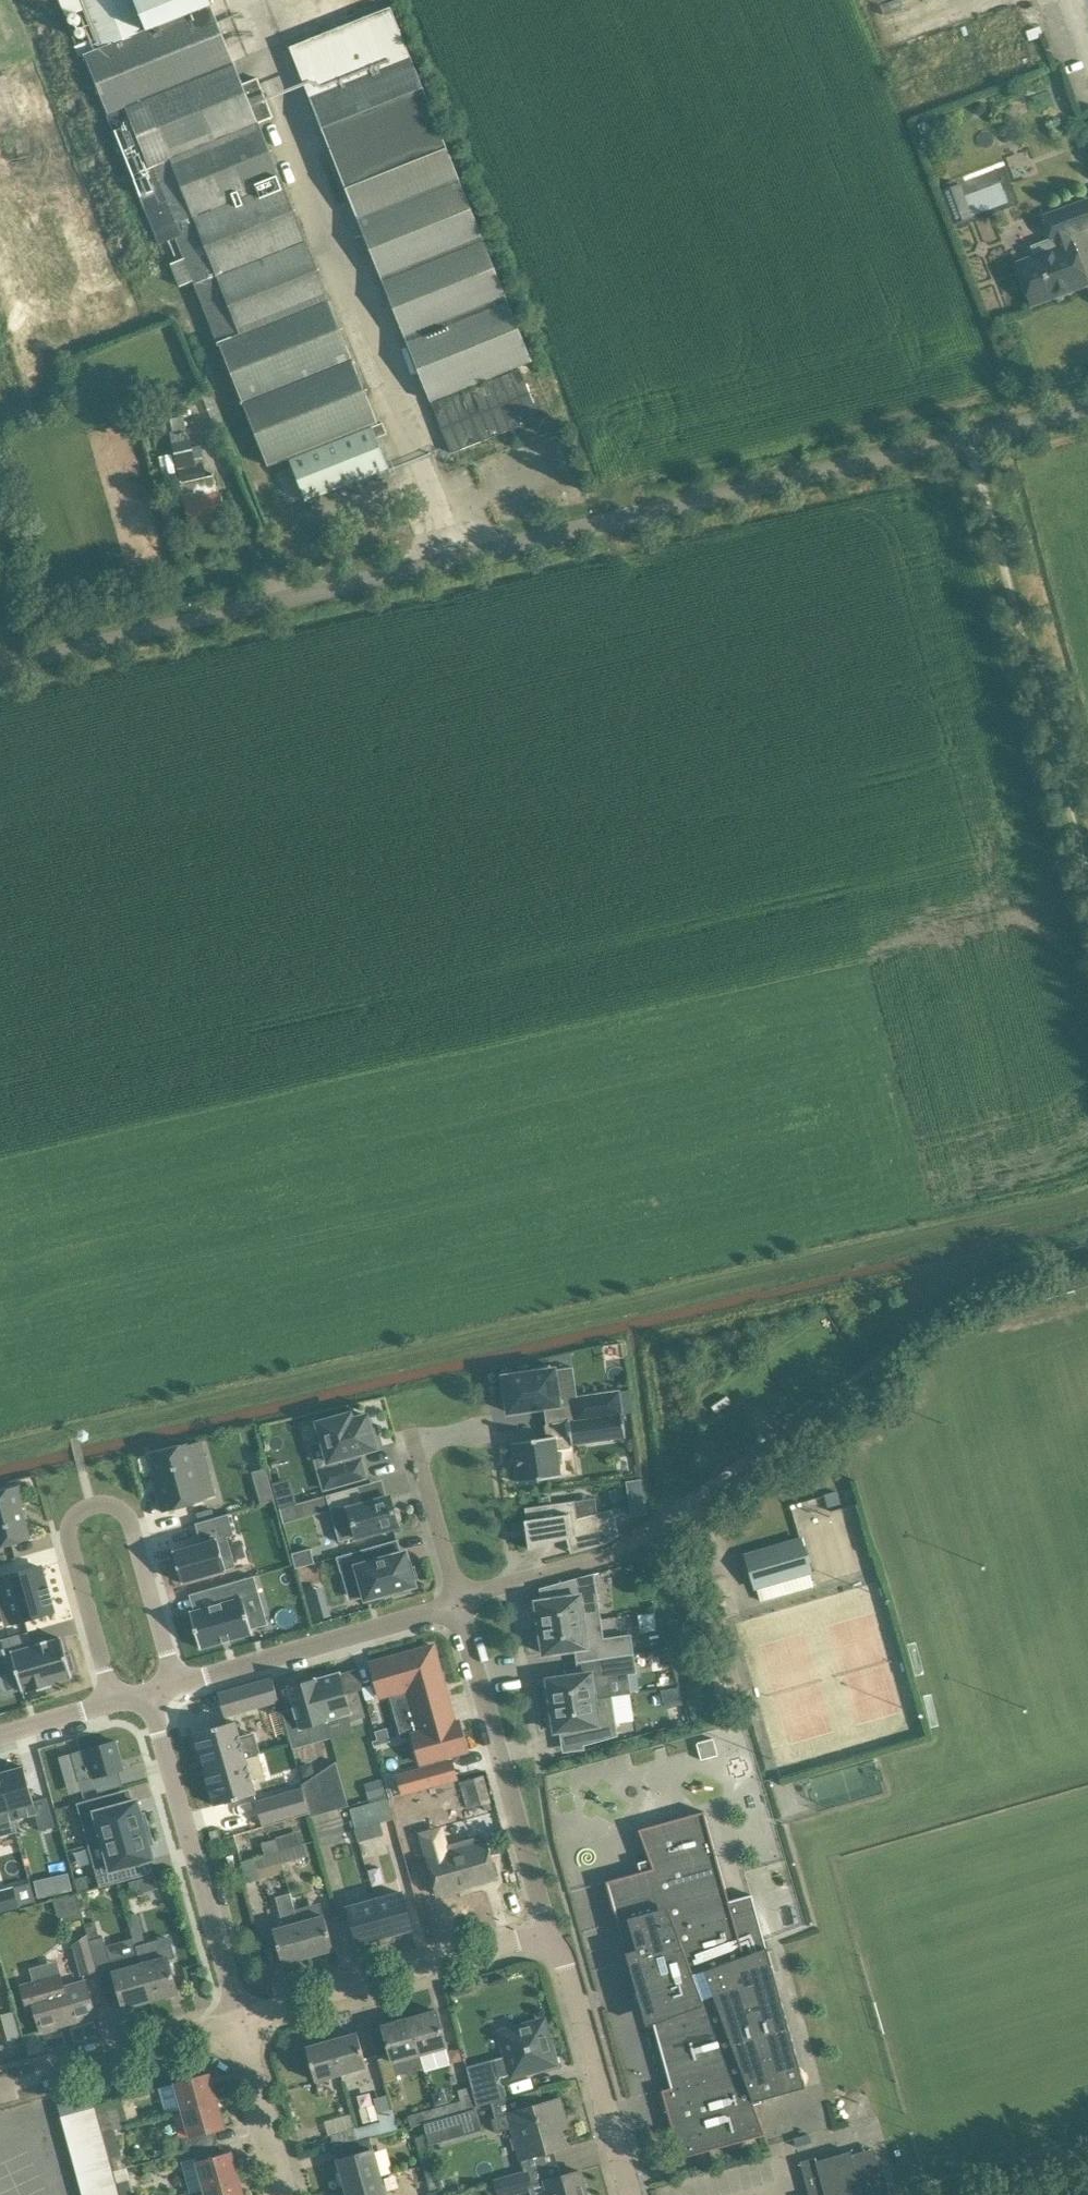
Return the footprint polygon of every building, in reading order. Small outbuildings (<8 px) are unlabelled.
[(102,47),(86,53),(161,243),(170,240),(179,260),(172,263),(181,286),(196,280),(269,465),(290,456),(307,500),(388,468),(376,438),(387,434),(383,423),(372,428),(371,425),(378,422),(260,126),(275,120),(260,81),(245,87),(210,0),(84,0),(102,47)] [(452,162),(403,42),(390,8),(288,48),(302,83),(358,221),(423,381),(431,401),(532,361),(460,181),(452,162)] [(1008,203),(996,168),(942,186),(954,221),(1008,203)] [(1018,270),(1032,305),(1087,284),(1087,282),(1073,242),(1072,242),(1069,234),(1087,227),(1087,199),(1068,207),(1044,217),(1058,254),(1018,270)] [(432,404),(452,453),(541,418),(521,369),(432,404)] [(181,483),(185,504),(190,525),(224,518),(219,496),(215,475),(207,476),(203,458),(205,458),(201,438),(192,440),(190,428),(171,432),(181,482),(181,483)] [(327,533),(316,537),(319,545),(330,542),(327,533)] [(507,1396),(509,1412),(560,1405),(560,1404),(566,1403),(563,1386),(557,1387),(554,1369),(552,1369),(551,1364),(533,1367),(534,1372),(504,1376),(504,1379),(499,1379),(502,1397),(507,1396)] [(572,1398),(575,1420),(622,1413),(619,1391),(572,1398)] [(359,1453),(377,1448),(374,1439),(377,1438),(375,1428),(371,1429),(367,1415),(353,1419),(351,1413),(318,1422),(329,1461),(330,1461),(332,1467),(319,1470),(325,1489),(367,1477),(362,1458),(361,1458),(359,1453)] [(622,1413),(575,1420),(569,1421),(571,1436),(556,1438),(555,1436),(514,1442),(519,1482),(577,1474),(573,1444),(626,1436),(622,1413)] [(187,1443),(151,1453),(158,1482),(155,1483),(163,1512),(203,1501),(203,1499),(216,1495),(209,1472),(197,1476),(187,1443)] [(268,1467),(253,1472),(262,1504),(277,1500),(268,1467)] [(629,1479),(633,1514),(650,1512),(646,1477),(629,1479)] [(30,1538),(22,1508),(26,1507),(20,1485),(0,1490),(0,1547),(30,1538)] [(327,1495),(340,1541),(356,1537),(357,1537),(398,1526),(397,1521),(401,1520),(402,1518),(399,1508),(397,1507),(394,1508),(390,1496),(363,1504),(358,1486),(327,1495)] [(292,1492),(277,1496),(280,1508),(295,1504),(292,1492)] [(836,1492),(823,1496),(826,1507),(839,1504),(836,1492)] [(577,1550),(577,1551),(608,1543),(620,1535),(612,1509),(577,1518),(574,1501),(525,1508),(529,1534),(527,1535),(529,1549),(576,1536),(580,1549),(577,1550)] [(202,1543),(174,1551),(178,1563),(177,1564),(183,1582),(193,1580),(193,1579),(236,1567),(228,1537),(235,1535),(229,1514),(197,1523),(202,1543)] [(811,1571),(801,1539),(746,1555),(756,1587),(811,1571)] [(341,1571),(357,1567),(366,1599),(393,1591),(394,1595),(411,1591),(410,1586),(415,1585),(414,1580),(418,1579),(415,1566),(410,1567),(409,1562),(405,1563),(402,1553),(385,1558),(381,1544),(337,1556),(341,1571)] [(292,1553),(296,1567),(315,1562),(311,1548),(292,1553)] [(54,1610),(42,1566),(0,1578),(0,1601),(5,1600),(12,1622),(54,1610)] [(540,1625),(540,1627),(601,1618),(594,1573),(560,1582),(563,1598),(537,1602),(538,1612),(536,1615),(537,1623),(540,1625)] [(260,1593),(255,1575),(211,1588),(216,1605),(190,1612),(201,1648),(253,1633),(243,1598),(260,1593)] [(325,1606),(308,1610),(311,1621),(328,1616),(325,1606)] [(597,1646),(599,1659),(634,1654),(631,1634),(604,1638),(601,1618),(540,1627),(541,1630),(538,1633),(539,1641),(543,1643),(544,1653),(597,1646)] [(33,1645),(7,1653),(17,1690),(23,1689),(24,1693),(47,1687),(46,1683),(68,1677),(67,1672),(71,1671),(66,1655),(62,1656),(57,1639),(43,1643),(42,1641),(33,1643),(33,1645)] [(369,1663),(378,1697),(408,1688),(417,1719),(442,1712),(438,1699),(446,1697),(432,1645),(369,1663)] [(552,1705),(612,1696),(632,1694),(629,1674),(637,1673),(634,1654),(599,1659),(601,1672),(548,1679),(549,1689),(547,1693),(548,1700),(552,1703),(552,1705)] [(315,1678),(315,1679),(327,1720),(327,1719),(348,1713),(350,1721),(366,1716),(358,1690),(346,1694),(340,1673),(316,1680),(315,1678)] [(273,1677),(218,1693),(225,1716),(280,1700),(273,1677)] [(327,1720),(315,1679),(289,1686),(301,1728),(327,1720)] [(372,1684),(363,1687),(364,1688),(367,1700),(376,1697),(372,1684)] [(679,1687),(661,1689),(666,1707),(683,1702),(679,1687)] [(612,1696),(552,1705),(552,1707),(549,1711),(551,1718),(554,1721),(556,1731),(582,1727),(584,1745),(618,1736),(612,1696)] [(277,1707),(262,1711),(273,1749),(288,1744),(277,1707)] [(420,1763),(466,1750),(458,1721),(445,1724),(442,1712),(417,1719),(420,1732),(412,1734),(420,1763)] [(235,1721),(194,1733),(199,1752),(201,1751),(206,1769),(259,1753),(253,1733),(240,1737),(235,1721)] [(378,1739),(372,1741),(374,1746),(391,1741),(387,1728),(375,1731),(378,1739)] [(697,1742),(702,1759),(719,1755),(714,1738),(697,1742)] [(94,1777),(124,1769),(116,1740),(72,1753),(80,1781),(94,1777)] [(206,1770),(205,1770),(213,1798),(254,1786),(250,1772),(263,1769),(259,1753),(206,1769),(206,1770)] [(349,1805),(337,1761),(315,1775),(326,1812),(349,1805)] [(448,1762),(394,1778),(398,1794),(453,1779),(448,1762)] [(37,1812),(24,1766),(0,1773),(13,1819),(14,1819),(37,1812)] [(14,1819),(13,1819),(0,1773),(0,1836),(17,1832),(14,1819)] [(478,1777),(461,1781),(468,1809),(485,1805),(487,1811),(493,1809),(484,1776),(478,1777)] [(94,1777),(80,1781),(83,1792),(97,1788),(94,1777)] [(382,1779),(365,1784),(370,1799),(387,1794),(382,1779)] [(304,1787),(257,1802),(264,1824),(265,1823),(266,1825),(311,1811),(304,1787)] [(97,1819),(103,1840),(149,1828),(145,1812),(141,1813),(137,1799),(112,1806),(108,1794),(77,1802),(83,1823),(97,1819)] [(64,1807),(55,1809),(58,1820),(67,1817),(64,1807)] [(635,1982),(645,1979),(675,1971),(678,1980),(703,1971),(693,1943),(761,1924),(752,1894),(729,1900),(704,1810),(639,1828),(650,1859),(639,1862),(641,1871),(606,1881),(635,1982)] [(374,1824),(355,1830),(359,1842),(359,1843),(385,1836),(381,1822),(374,1824)] [(149,1828),(103,1840),(108,1860),(94,1864),(100,1886),(131,1878),(128,1865),(153,1858),(149,1844),(154,1843),(149,1828)] [(232,1832),(233,1836),(243,1868),(247,1884),(286,1873),(283,1863),(276,1838),(273,1829),(260,1833),(266,1854),(251,1859),(243,1829),(232,1832)] [(301,1830),(276,1838),(283,1863),(308,1856),(301,1830)] [(425,1852),(432,1873),(437,1894),(497,1877),(487,1842),(444,1854),(442,1847),(425,1852)] [(68,1873),(51,1877),(55,1894),(72,1890),(68,1873)] [(155,1874),(130,1881),(134,1895),(159,1888),(155,1874)] [(86,1875),(76,1878),(79,1890),(89,1887),(86,1875)] [(0,1891),(0,1910),(17,1906),(13,1888),(0,1891)] [(375,1899),(387,1942),(391,1941),(389,1935),(412,1928),(401,1892),(375,1899)] [(308,1956),(299,1923),(291,1893),(276,1897),(284,1927),(274,1930),(277,1942),(283,1963),(308,1956)] [(54,1902),(57,1914),(70,1920),(80,1917),(75,1895),(54,1902)] [(387,1942),(375,1899),(349,1906),(359,1943),(382,1937),(383,1943),(387,1942)] [(127,1916),(135,1943),(144,1940),(137,1913),(127,1916)] [(325,1915),(299,1923),(308,1956),(334,1948),(328,1927),(325,1915)] [(88,1934),(98,1971),(100,1978),(115,1974),(118,1986),(124,2007),(151,2000),(141,1964),(138,1952),(111,1960),(104,1937),(99,1938),(95,1921),(85,1924),(88,1934)] [(681,2108),(668,2111),(681,2157),(766,2134),(755,2103),(762,2101),(761,2099),(806,2086),(761,1924),(693,1943),(703,1971),(678,1980),(675,1971),(645,1979),(655,2016),(653,2017),(654,2023),(657,2022),(675,2086),(681,2108)] [(82,1975),(98,1971),(88,1934),(73,1944),(82,1975)] [(168,1956),(141,1964),(151,2000),(178,1992),(172,1971),(168,1956)] [(41,2030),(45,2029),(45,2033),(58,2029),(57,2026),(96,2015),(90,1994),(86,1981),(64,1987),(61,1974),(22,1985),(28,2010),(35,2008),(41,2030)] [(410,2018),(420,2054),(424,2067),(452,2059),(443,2031),(437,2010),(410,2018)] [(420,2054),(410,2018),(383,2025),(390,2051),(377,2054),(386,2083),(398,2079),(393,2061),(420,2054)] [(513,2030),(515,2035),(510,2042),(505,2043),(509,2055),(495,2059),(500,2077),(540,2066),(541,2071),(549,2068),(557,2054),(555,2045),(551,2047),(543,2022),(513,2030)] [(16,2024),(4,2027),(7,2038),(19,2035),(16,2024)] [(358,2032),(332,2039),(341,2073),(367,2066),(358,2032)] [(341,2073),(332,2039),(306,2047),(316,2080),(341,2073)] [(176,2083),(183,2110),(217,2100),(210,2073),(176,2083)] [(478,2107),(492,2104),(508,2098),(504,2083),(498,2080),(472,2087),(478,2107)] [(662,2089),(668,2111),(681,2108),(675,2086),(662,2089)] [(465,2110),(478,2107),(472,2087),(470,2088),(472,2098),(435,2108),(438,2118),(465,2110)] [(508,2098),(492,2104),(496,2116),(492,2118),(496,2132),(513,2127),(521,2159),(567,2146),(554,2099),(544,2102),(541,2089),(508,2098)] [(104,2132),(115,2129),(130,2125),(128,2119),(122,2098),(96,2105),(104,2132)] [(217,2100),(183,2110),(191,2137),(216,2129),(225,2127),(217,2100)] [(375,2105),(361,2108),(364,2122),(378,2118),(375,2105)] [(412,2125),(438,2118),(435,2108),(409,2116),(412,2125)] [(355,2127),(359,2140),(371,2137),(398,2129),(393,2109),(379,2114),(381,2120),(355,2127)] [(451,2116),(425,2123),(431,2144),(457,2137),(451,2116)] [(355,2127),(331,2134),(335,2147),(357,2140),(359,2140),(355,2127)] [(104,2132),(115,2171),(126,2168),(115,2129),(104,2132)] [(810,2134),(794,2138),(796,2146),(797,2146),(812,2142),(810,2134)] [(417,2138),(425,2164),(434,2162),(426,2135),(417,2138)] [(338,2159),(345,2186),(382,2176),(374,2149),(371,2137),(359,2140),(357,2140),(361,2153),(338,2159)] [(884,2170),(859,2177),(851,2150),(817,2160),(816,2156),(801,2160),(810,2194),(809,2194),(891,2194),(884,2170)] [(198,2162),(205,2188),(239,2179),(232,2152),(198,2162)] [(434,2162),(425,2164),(425,2166),(429,2179),(432,2191),(441,2188),(434,2162)] [(425,2166),(410,2170),(414,2183),(429,2179),(425,2166)] [(121,2194),(133,2194),(126,2168),(115,2171),(121,2194)] [(560,2176),(545,2180),(549,2194),(588,2194),(581,2170),(560,2176)] [(500,2194),(508,2194),(534,2188),(529,2171),(496,2180),(500,2194)] [(345,2186),(348,2194),(387,2194),(382,2176),(345,2186)] [(205,2188),(207,2194),(244,2194),(239,2179),(205,2188)]
